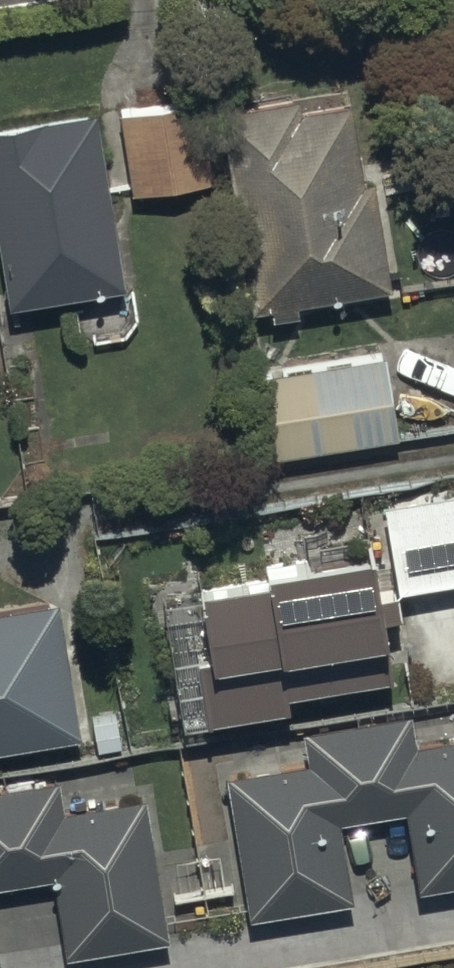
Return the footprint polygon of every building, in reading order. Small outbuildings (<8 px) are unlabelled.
[(190,88),(117,101),(130,180),(204,168),(190,88)] [(295,88),(220,100),(250,293),(263,291),(265,302),(292,298),(290,290),(385,276),(369,171),(357,173),(345,92),(297,99),(295,88)] [(0,105),(0,294),(117,277),(90,92),(0,105)] [(396,422),(380,343),(255,367),(271,446),(396,422)] [(383,502),(397,584),(453,574),(453,490),(383,502)] [(398,668),(372,535),(194,569),(219,702),(398,668)] [(0,592),(0,730),(76,719),(55,583),(0,592)] [(218,763),(241,905),(346,888),(333,811),(397,801),(409,874),(453,867),(453,725),(413,732),(409,708),(299,725),(303,750),(218,763)] [(48,866),(61,949),(164,931),(140,787),(58,801),(52,766),(0,775),(0,874),(48,866)]
